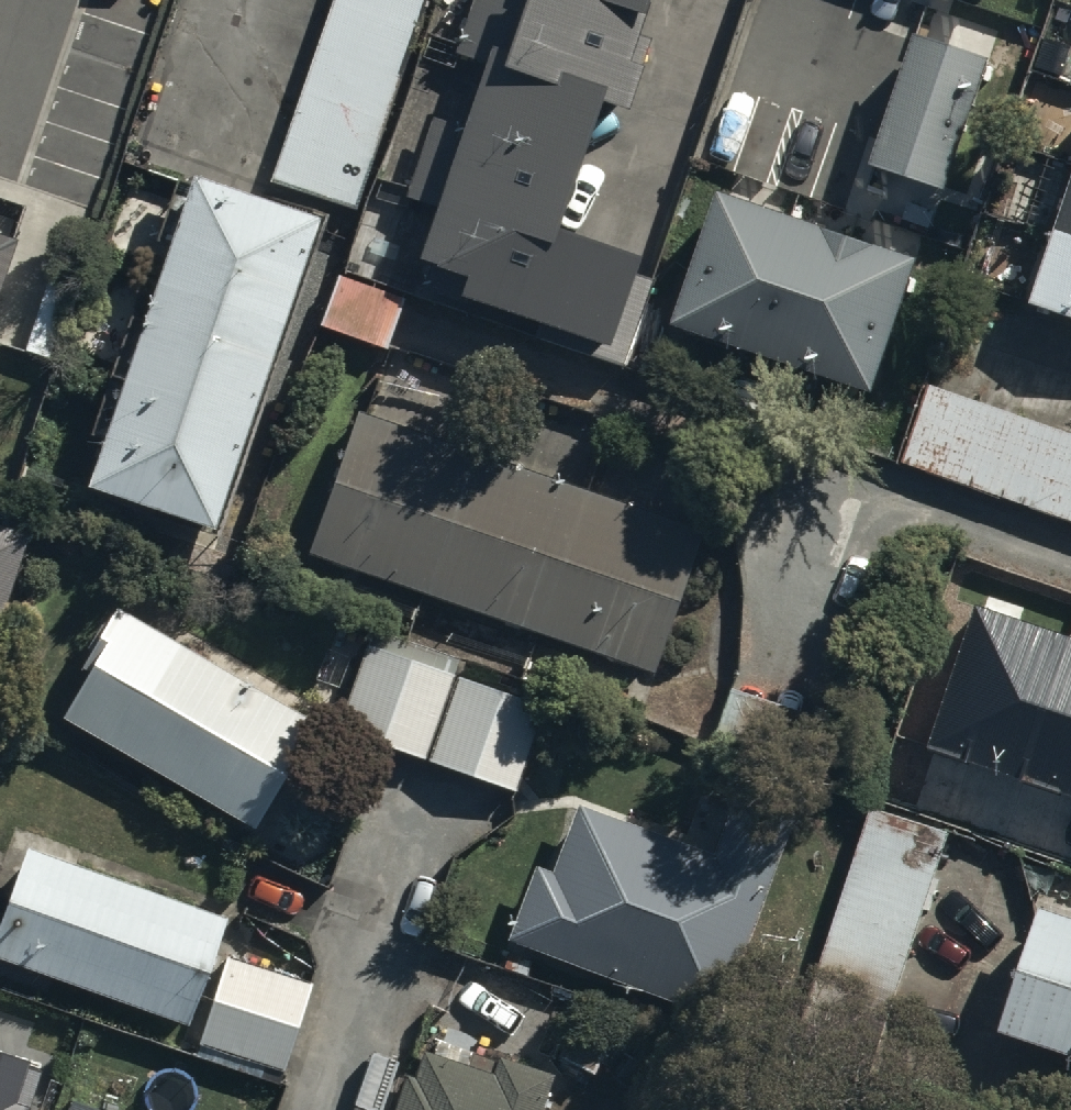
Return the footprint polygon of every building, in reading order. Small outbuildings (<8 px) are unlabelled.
[(363,203),(431,0),(325,0),(267,171),(363,203)] [(419,281),(619,347),(652,246),(574,221),(614,100),(630,105),(665,0),(527,0),(513,44),(499,39),(419,281)] [(918,25),(873,155),(946,180),(997,33),(933,11),(927,29),(918,25)] [(1030,300),(1070,313),(1070,176),(1030,300)] [(92,483),(219,525),(322,219),(195,177),(92,483)] [(721,182),(677,316),(871,385),(919,252),(721,182)] [(17,240),(0,234),(0,293),(17,240)] [(1070,517),(1070,436),(937,389),(912,460),(1070,517)] [(309,560),(642,671),(691,526),(358,414),(309,560)] [(0,520),(0,605),(25,528),(0,520)] [(927,748),(1070,796),(1070,641),(974,608),(927,748)] [(56,717),(254,828),(314,722),(116,611),(56,717)] [(343,733),(515,791),(544,705),(372,647),(343,733)] [(853,730),(731,689),(711,748),(833,789),(853,730)] [(504,940),(712,1021),(792,816),(726,790),(701,854),(581,807),(555,874),(533,865),(504,940)] [(941,851),(867,827),(796,1043),(869,1067),(941,851)] [(193,1033),(231,916),(33,851),(0,951),(0,970),(193,1033)] [(1048,904),(1004,1034),(1070,1057),(1070,912),(1048,904)] [(199,1041),(286,1069),(313,988),(226,960),(199,1041)] [(0,1053),(0,1109),(30,1109),(44,1068),(0,1053)] [(553,1075),(498,1057),(491,1077),(421,1054),(402,1109),(542,1109),(553,1075)]
